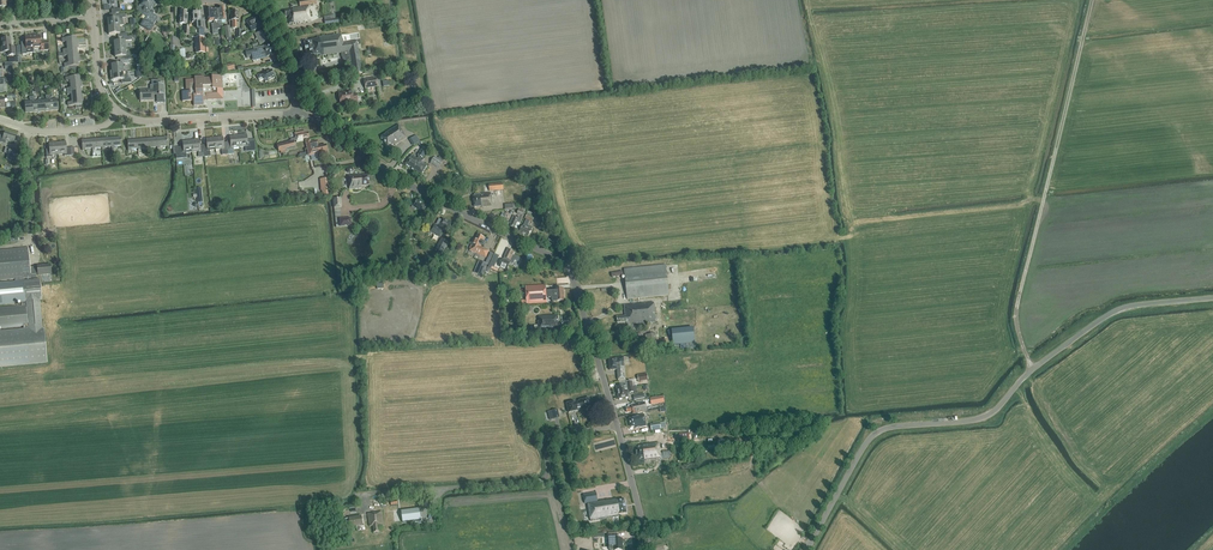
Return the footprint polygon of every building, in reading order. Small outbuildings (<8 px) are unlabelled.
[(152,0),(143,0),(136,11),(146,17),(141,25),(150,31),(156,21),(158,23),(158,22),(159,22),(160,20),(160,19),(158,18),(158,17),(153,14),(155,12),(151,10),(155,2),(152,0)] [(285,17),(288,16),(289,24),(295,23),(295,24),(310,22),(308,5),(317,4),(316,0),(307,0),(299,1),(300,8),(293,8),(293,10),(284,11),(285,17)] [(218,24),(221,23),(221,20),(224,20),(223,8),(216,9),(218,24)] [(218,24),(216,9),(207,10),(208,22),(214,21),(214,24),(211,24),(212,34),(218,33),(217,29),(222,28),(221,23),(218,24)] [(179,16),(179,24),(184,24),(183,35),(189,36),(190,26),(187,26),(187,14),(186,13),(186,11),(182,11),(181,12),(180,16),(179,16)] [(202,21),(201,11),(191,11),(192,22),(197,21),(197,28),(198,28),(203,28),(203,21),(202,21)] [(116,18),(107,19),(108,27),(119,26),(123,26),(122,18),(125,18),(125,14),(116,15),(116,18)] [(324,16),(325,25),(340,23),(339,18),(335,19),(334,15),(324,16)] [(258,20),(256,17),(252,19),(246,21),(248,25),(251,32),(262,26),(259,20),(258,20)] [(122,37),(126,37),(126,33),(119,34),(119,26),(108,27),(108,35),(118,34),(118,37),(122,37)] [(269,41),(264,30),(255,34),(260,45),(269,41)] [(304,43),(306,56),(313,54),(313,55),(319,54),(320,56),(341,52),(343,62),(350,61),(352,75),(362,73),(357,41),(343,43),(342,39),(341,39),(341,34),(317,38),(317,40),(311,41),(311,42),(304,43)] [(34,53),(33,49),(32,36),(25,37),(26,45),(21,45),(22,55),(26,54),(26,53),(33,52),(33,53),(34,53)] [(40,36),(32,36),(33,49),(41,48),(41,51),(48,50),(47,42),(40,42),(40,36)] [(114,42),(114,50),(125,49),(125,42),(132,41),(131,39),(131,37),(126,38),(126,37),(122,37),(123,41),(114,42)] [(2,52),(8,51),(8,56),(15,55),(15,47),(10,48),(10,38),(2,39),(2,47),(1,47),(2,52)] [(66,42),(67,46),(78,45),(78,42),(76,42),(76,38),(62,39),(62,43),(66,42)] [(204,38),(195,38),(196,54),(205,53),(204,38)] [(63,50),(63,53),(77,52),(77,48),(78,48),(78,45),(67,46),(67,50),(63,50)] [(253,48),(245,50),(246,57),(251,56),(251,55),(254,54),(255,58),(261,57),(261,58),(273,55),(271,45),(253,49),(253,48)] [(124,60),(129,60),(133,60),(133,56),(130,57),(129,53),(126,54),(125,49),(114,50),(115,57),(124,57),(124,60)] [(79,59),(68,59),(68,63),(64,63),(65,67),(78,66),(78,63),(79,62),(79,59)] [(111,65),(112,73),(122,72),(122,64),(129,64),(129,60),(124,60),(120,61),(120,65),(111,65)] [(263,74),(262,73),(257,76),(259,81),(264,79),(266,82),(269,80),(269,79),(275,77),(272,70),(263,74)] [(122,72),(112,73),(112,80),(122,80),(122,84),(131,83),(130,79),(123,79),(122,72)] [(194,80),(186,80),(185,80),(186,92),(182,92),(182,101),(182,102),(193,101),(193,106),(194,106),(203,105),(203,100),(203,99),(205,99),(207,100),(216,100),(217,98),(219,99),(223,99),(221,76),(222,76),(211,76),(211,78),(204,78),(204,76),(203,76),(203,77),(195,77),(194,77),(194,80)] [(377,87),(376,78),(364,80),(365,88),(377,87)] [(67,89),(67,92),(80,90),(80,87),(82,86),(81,83),(70,84),(71,88),(66,88),(67,89)] [(140,101),(153,100),(152,93),(156,93),(156,95),(163,94),(163,85),(160,85),(151,85),(150,85),(150,86),(151,86),(152,90),(139,91),(140,101)] [(47,100),(41,100),(42,112),(50,111),(49,95),(48,95),(48,92),(44,92),(44,96),(46,96),(46,99),(47,99),(47,100)] [(346,92),(339,93),(340,101),(340,103),(345,103),(345,104),(349,103),(349,102),(352,102),(353,104),(358,103),(356,95),(352,95),(352,92),(346,93),(346,92)] [(49,95),(50,111),(59,110),(58,99),(52,100),(52,98),(52,95),(49,95)] [(33,97),(34,112),(42,112),(41,100),(36,101),(35,99),(36,99),(36,96),(33,97)] [(26,113),(34,112),(33,97),(30,97),(30,100),(31,100),(31,101),(25,102),(26,113)] [(83,100),(83,97),(71,98),(72,102),(68,102),(68,106),(81,105),(82,105),(81,100),(83,100)] [(381,137),(388,148),(394,144),(395,145),(406,138),(403,134),(404,133),(399,125),(385,133),(386,134),(381,137)] [(295,136),(295,138),(290,139),(291,141),(277,145),(279,152),(281,152),(281,154),(286,153),(285,151),(286,150),(286,149),(295,147),(294,141),(296,141),(296,142),(302,141),(302,139),(309,138),(307,132),(304,133),(304,131),(294,134),(295,136)] [(5,132),(4,136),(0,135),(0,136),(0,143),(5,144),(6,141),(13,143),(16,136),(5,132)] [(246,134),(238,135),(239,147),(245,146),(246,149),(251,148),(255,148),(254,139),(251,140),(247,140),(246,134)] [(230,142),(227,142),(228,151),(233,150),(233,148),(239,147),(238,135),(230,136),(230,142)] [(120,137),(110,138),(111,147),(111,148),(114,148),(114,147),(120,146),(120,137)] [(228,154),(227,142),(223,143),(222,137),(214,138),(215,150),(221,149),(222,155),(228,154)] [(110,138),(100,139),(101,148),(102,149),(104,149),(104,148),(111,147),(110,138)] [(156,139),(157,147),(157,149),(160,148),(159,147),(167,146),(166,138),(156,139)] [(203,145),(204,153),(204,157),(210,157),(210,151),(215,150),(214,138),(206,139),(207,145),(203,145)] [(100,139),(91,140),(92,149),(92,150),(95,150),(95,149),(101,148),(100,139)] [(137,140),(138,149),(138,150),(140,150),(140,149),(147,148),(146,139),(137,140)] [(150,148),(157,147),(156,139),(146,139),(147,148),(147,150),(150,149),(150,148)] [(92,149),(91,140),(81,141),(82,151),(85,151),(85,149),(92,149)] [(138,149),(137,140),(127,141),(128,151),(131,151),(131,149),(138,149)] [(192,152),(190,140),(182,141),(183,148),(176,148),(177,159),(181,159),(180,156),(186,155),(186,153),(192,152)] [(198,154),(204,153),(203,145),(200,146),(199,140),(190,140),(192,152),(198,151),(198,154)] [(315,154),(318,154),(319,157),(327,155),(326,151),(327,151),(326,149),(327,148),(326,147),(326,146),(325,145),(321,146),(321,145),(318,146),(316,140),(310,142),(310,140),(305,141),(307,149),(308,156),(311,155),(315,154)] [(65,142),(57,143),(58,155),(64,154),(64,156),(75,155),(74,149),(74,147),(66,148),(65,142)] [(58,155),(57,143),(49,143),(50,150),(46,150),(47,158),(53,157),(52,155),(58,155)] [(6,159),(13,161),(14,156),(16,150),(9,148),(7,154),(6,159)] [(411,156),(406,165),(414,170),(421,158),(423,159),(422,158),(427,151),(422,148),(417,155),(418,158),(417,160),(411,156)] [(430,162),(438,167),(442,162),(442,161),(443,159),(439,156),(437,159),(434,156),(430,162)] [(423,159),(421,158),(414,170),(421,174),(425,169),(427,166),(421,162),(422,161),(423,159)] [(360,176),(360,174),(347,176),(349,189),(361,188),(361,186),(368,185),(367,175),(360,176)] [(329,194),(328,178),(321,178),(322,194),(329,194)] [(481,207),(492,205),(491,193),(474,195),(474,196),(473,197),(474,207),(481,206),(481,207)] [(340,197),(333,198),(334,208),(341,207),(340,197)] [(426,205),(416,199),(410,208),(408,207),(406,211),(407,212),(407,222),(411,222),(411,214),(413,210),(414,211),(416,209),(422,212),(426,205)] [(523,227),(522,227),(519,233),(528,237),(531,231),(532,228),(528,226),(530,221),(532,222),(534,217),(531,216),(527,214),(524,219),(526,220),(523,227)] [(518,223),(520,220),(513,216),(509,223),(511,224),(510,226),(517,230),(520,224),(518,223)] [(446,233),(451,223),(443,219),(442,221),(439,220),(436,226),(434,225),(430,232),(440,237),(443,231),(446,233)] [(481,243),(483,238),(477,235),(475,240),(474,240),(471,246),(470,246),(469,248),(470,249),(469,250),(485,258),(488,251),(480,247),(482,243),(481,243)] [(442,254),(448,242),(441,239),(436,250),(442,254)] [(21,302),(21,307),(0,309),(0,328),(23,326),(24,331),(0,333),(0,366),(47,362),(44,329),(41,329),(38,300),(41,300),(40,281),(23,282),(23,278),(31,278),(31,275),(38,274),(38,275),(51,274),(50,265),(37,266),(37,267),(30,268),(28,248),(0,250),(0,281),(15,279),(16,283),(0,285),(0,304),(21,302)] [(509,262),(513,253),(507,250),(503,260),(502,259),(499,267),(506,270),(510,263),(509,262)] [(491,269),(492,267),(494,268),(497,262),(492,260),(488,268),(491,269)] [(478,261),(475,268),(482,271),(485,264),(478,261)] [(624,270),(627,300),(669,296),(666,266),(624,270)] [(552,290),(552,291),(546,291),(546,285),(525,286),(526,300),(515,301),(515,305),(547,303),(547,299),(552,298),(552,301),(556,301),(564,301),(564,289),(555,289),(555,290),(552,290)] [(624,307),(625,316),(617,318),(617,323),(626,322),(626,323),(627,323),(627,326),(626,326),(626,330),(633,329),(633,324),(657,321),(657,315),(655,315),(653,303),(624,307)] [(548,333),(558,332),(561,328),(563,328),(563,323),(558,323),(558,315),(538,316),(539,321),(537,321),(537,325),(534,325),(535,331),(538,331),(538,332),(551,331),(551,332),(548,332),(548,333)] [(695,343),(693,329),(672,331),(673,346),(695,343)] [(657,342),(655,334),(648,335),(649,344),(657,342)] [(617,358),(617,359),(609,360),(611,370),(617,369),(618,380),(627,379),(625,362),(628,361),(628,357),(624,358),(624,357),(617,358)] [(686,369),(685,362),(677,363),(679,370),(686,369)] [(616,387),(618,392),(626,391),(629,391),(628,388),(633,388),(632,381),(626,382),(627,385),(616,387)] [(626,391),(618,392),(619,399),(628,397),(628,394),(634,392),(633,388),(628,388),(629,391),(626,391)] [(663,397),(651,399),(652,405),(665,403),(663,397)] [(582,410),(591,408),(589,399),(580,401),(580,402),(576,403),(576,402),(567,404),(569,413),(578,411),(577,407),(581,406),(582,410)] [(633,405),(629,406),(629,408),(626,408),(627,413),(633,412),(633,413),(637,412),(637,413),(646,412),(645,403),(634,405),(633,405)] [(560,418),(558,409),(551,411),(553,419),(560,418)] [(644,415),(633,417),(634,418),(629,419),(631,427),(635,427),(636,428),(646,426),(644,415)] [(642,446),(643,447),(635,448),(637,460),(639,460),(639,464),(644,463),(644,461),(661,459),(661,458),(664,458),(671,457),(670,451),(663,452),(663,455),(661,455),(659,443),(642,446)] [(584,495),(585,503),(589,503),(591,521),(620,517),(619,514),(626,513),(624,499),(617,500),(612,500),(612,499),(598,501),(596,493),(584,495)] [(419,507),(400,510),(401,522),(420,519),(419,507)] [(379,527),(384,526),(382,511),(372,512),(373,514),(368,514),(370,527),(373,526),(374,533),(380,532),(379,527)] [(362,516),(350,518),(351,527),(363,526),(362,516)] [(351,527),(349,519),(342,520),(343,528),(351,527)] [(609,535),(609,543),(614,543),(614,549),(623,549),(622,539),(618,539),(618,535),(609,535)]
